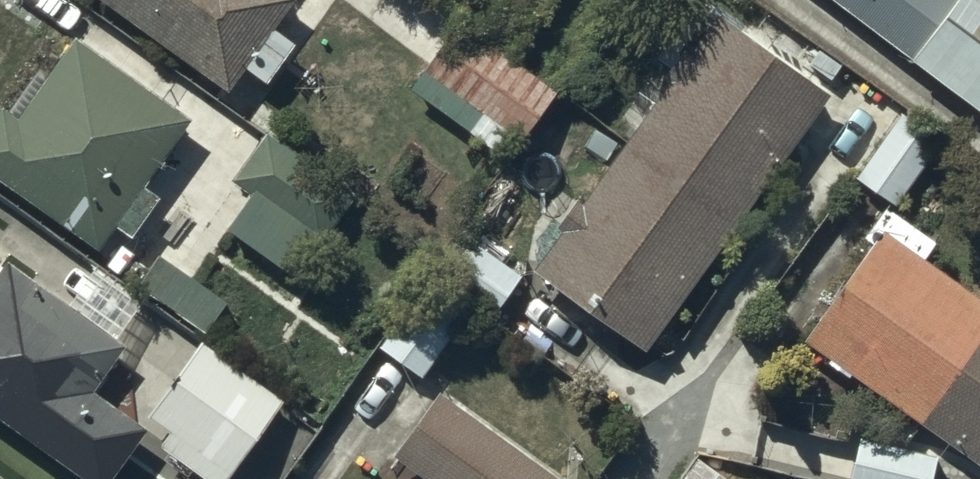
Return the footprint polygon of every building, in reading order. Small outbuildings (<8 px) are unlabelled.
[(227,93),(244,70),(266,85),(293,45),(272,31),(295,0),(101,0),(227,93)] [(913,62),(959,0),(831,0),(913,62)] [(978,0),(964,0),(916,64),(979,112),(979,2),(978,0)] [(584,205),(578,201),(558,228),(564,233),(535,273),(645,353),(830,97),(720,17),(691,57),(686,54),(668,79),(672,83),(628,143),(584,205)] [(461,21),(410,89),(489,149),(504,128),(522,142),(558,93),(461,21)] [(0,112),(0,179),(99,252),(117,228),(131,238),(158,201),(143,190),(192,124),(74,38),(15,119),(2,109),(0,112)] [(843,69),(821,52),(810,65),(832,82),(843,69)] [(941,141),(906,116),(860,182),(896,206),(941,141)] [(354,196),(267,135),(236,182),(254,194),(228,230),(293,276),(318,241),(321,243),(354,196)] [(495,319),(526,277),(468,234),(436,275),(495,319)] [(884,234),(805,343),(979,468),(979,305),(922,264),(884,234)] [(165,257),(141,288),(205,338),(229,306),(165,257)] [(80,478),(114,478),(147,434),(90,392),(125,346),(10,262),(4,269),(0,265),(0,420),(80,478)] [(432,282),(382,349),(423,379),(473,312),(432,282)] [(200,344),(148,418),(170,434),(160,447),(205,478),(229,478),(283,402),(200,344)] [(440,397),(395,459),(423,478),(555,478),(440,397)] [(854,478),(936,478),(941,461),(863,442),(854,478)] [(700,461),(687,478),(725,478),(700,461)]
